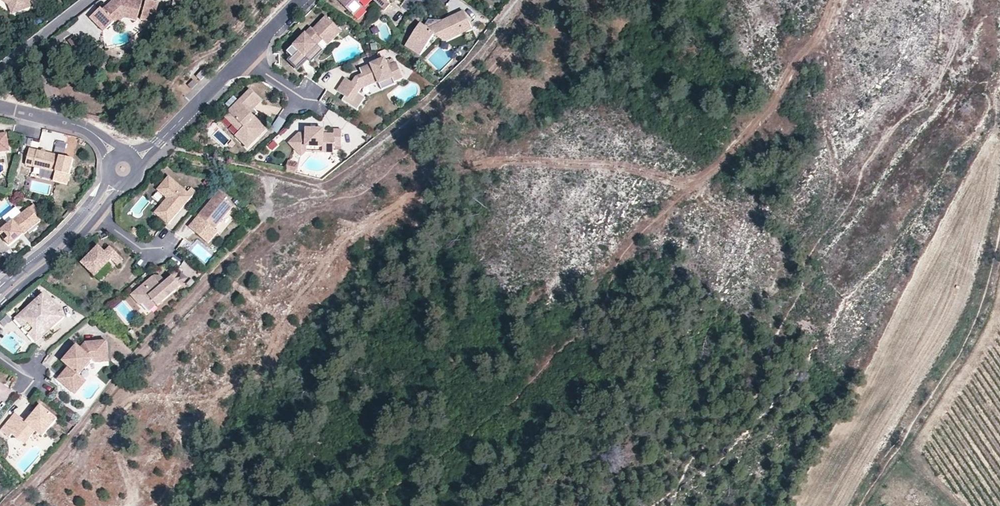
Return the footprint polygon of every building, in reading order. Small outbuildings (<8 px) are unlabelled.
[(9,3),(13,12),(17,10),(13,0),(4,0),(9,3)] [(13,0),(17,10),(32,4),(31,0),(13,0)] [(108,29),(115,22),(114,21),(123,12),(138,16),(140,10),(143,11),(140,20),(153,24),(159,3),(149,0),(146,0),(145,6),(141,5),(142,1),(140,0),(112,0),(109,3),(102,10),(101,8),(94,15),(108,29)] [(365,9),(373,0),(385,12),(391,6),(388,3),(390,0),(340,0),(339,2),(355,16),(365,9)] [(368,13),(365,9),(355,16),(360,21),(368,13)] [(136,21),(138,16),(123,12),(114,21),(115,22),(118,24),(124,18),(136,21)] [(418,35),(414,32),(404,46),(419,56),(433,35),(439,39),(446,30),(448,31),(451,38),(471,29),(463,12),(454,17),(456,20),(448,24),(444,21),(429,20),(423,27),(418,35)] [(104,33),(108,29),(94,15),(90,19),(104,33)] [(322,51),(342,31),(326,16),(313,30),(311,28),(294,46),(295,46),(289,52),(302,65),(308,59),(306,57),(312,52),(317,57),(322,51)] [(419,25),(414,32),(418,35),(423,27),(419,25)] [(443,42),(451,38),(448,31),(446,30),(439,39),(443,42)] [(69,41),(73,48),(80,44),(76,37),(69,41)] [(312,52),(306,57),(308,59),(312,63),(318,57),(317,57),(312,52)] [(365,74),(362,75),(355,78),(352,83),(345,79),(337,92),(352,102),(360,89),(378,82),(379,84),(392,79),(393,83),(403,79),(396,64),(390,66),(388,61),(385,62),(385,60),(363,68),(365,74)] [(198,79),(208,79),(208,70),(197,71),(198,79)] [(380,88),(393,83),(392,79),(379,84),(380,88)] [(246,127),(241,132),(237,136),(250,149),(269,129),(257,117),(252,113),(256,109),(263,102),(251,90),(230,112),(231,113),(246,127)] [(260,114),(256,109),(252,113),(257,117),(260,114)] [(227,118),(241,132),(246,127),(231,113),(227,118)] [(272,129),(279,133),(287,121),(280,117),(272,129)] [(298,134),(292,141),(301,150),(304,148),(306,148),(322,148),(322,150),(333,150),(333,147),(341,147),(341,130),(333,130),(333,135),(327,135),(327,137),(323,137),(323,134),(323,130),(305,130),(305,134),(298,134)] [(274,140),(266,144),(269,150),(277,146),(274,140)] [(306,153),(306,148),(304,148),(301,150),(292,141),(289,144),(302,158),(306,153)] [(57,142),(56,150),(65,152),(67,144),(57,142)] [(26,164),(56,171),(54,180),(67,183),(73,158),(43,151),(29,148),(26,164)] [(288,160),(287,172),(296,174),(298,162),(288,160)] [(187,193),(169,178),(158,191),(168,199),(162,206),(168,212),(161,220),(168,226),(192,198),(187,193)] [(191,189),(187,193),(192,198),(196,194),(191,189)] [(217,192),(188,228),(206,243),(216,232),(212,229),(230,208),(222,202),(225,199),(217,192)] [(155,214),(161,220),(168,212),(162,206),(155,214)] [(0,231),(0,236),(9,247),(19,238),(17,235),(21,233),(23,235),(40,222),(28,208),(0,231)] [(117,267),(123,261),(110,248),(104,254),(98,248),(81,265),(95,278),(109,264),(108,262),(110,260),(111,261),(117,267)] [(139,305),(142,302),(149,297),(158,307),(181,287),(172,276),(160,286),(152,277),(131,295),(139,305)] [(19,316),(26,325),(32,331),(41,324),(48,332),(63,320),(42,296),(19,315),(13,308),(10,311),(16,318),(19,316)] [(152,313),(158,307),(149,297),(142,302),(152,313)] [(21,330),(26,325),(19,316),(16,318),(13,320),(21,330)] [(34,345),(48,332),(41,324),(32,331),(26,336),(34,345)] [(73,362),(69,367),(61,376),(74,388),(82,378),(79,376),(92,361),(96,363),(108,363),(107,342),(86,343),(81,349),(77,346),(67,357),(73,362)] [(63,362),(69,367),(73,362),(67,357),(63,362)] [(82,378),(96,363),(92,361),(79,376),(82,378)] [(86,382),(82,378),(74,388),(61,376),(57,379),(74,395),(86,382)] [(41,407),(33,417),(31,420),(27,418),(25,421),(16,415),(2,432),(11,439),(13,436),(19,430),(31,439),(37,432),(44,438),(58,420),(41,407)] [(26,446),(31,439),(19,430),(13,436),(26,446)]
